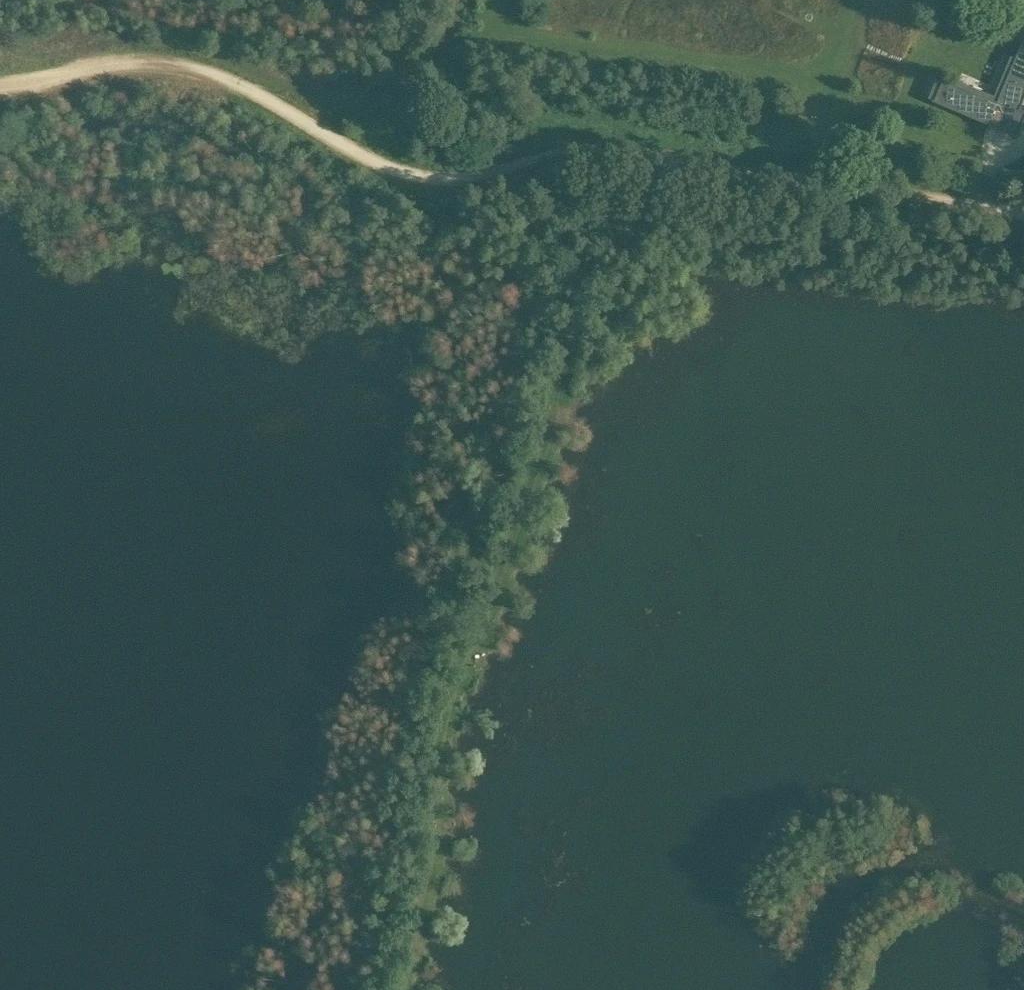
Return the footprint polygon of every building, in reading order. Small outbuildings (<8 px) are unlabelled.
[(1023,119),(1023,112),(1019,110),(1023,97),(1023,47),(1020,46),(1021,44),(1020,43),(996,103),(940,81),(939,82),(941,83),(933,102),(932,102),(931,103),(1017,137),(1023,119)]
